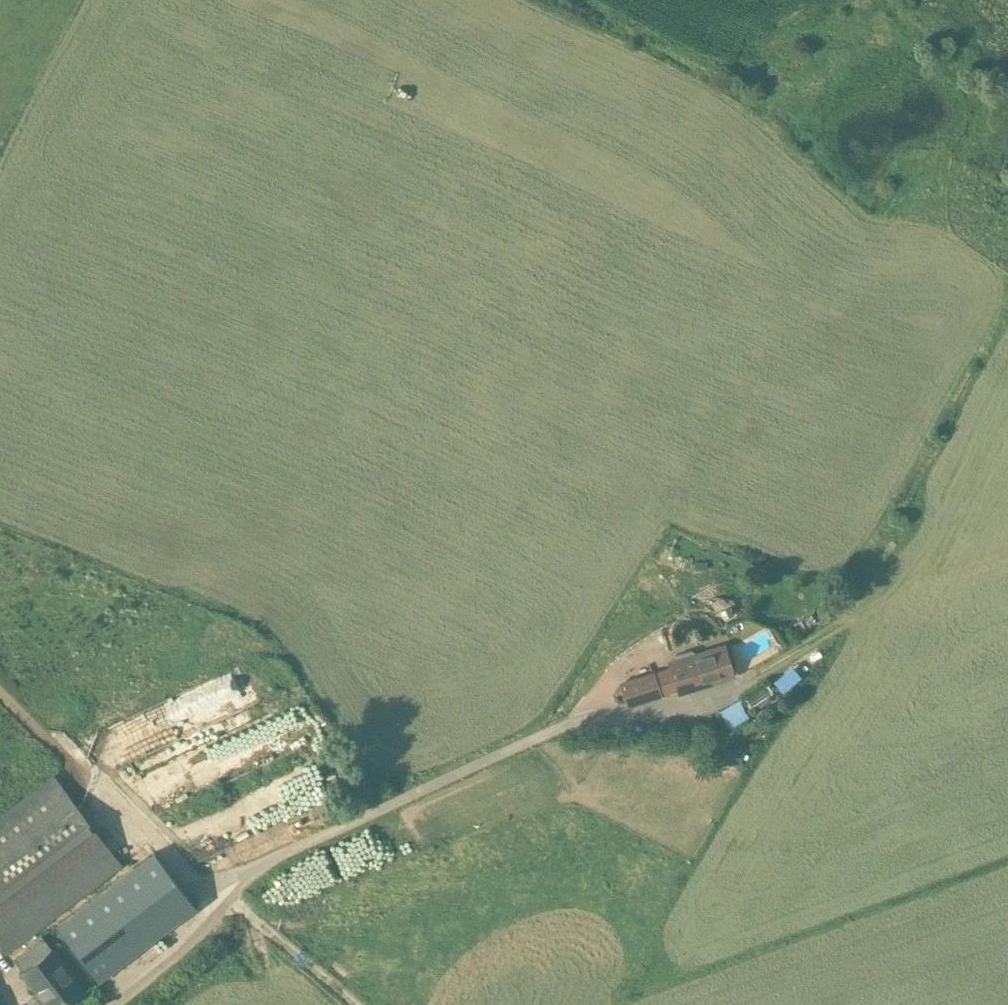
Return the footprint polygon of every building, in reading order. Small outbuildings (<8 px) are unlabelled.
[(721,613),(724,620),(734,616),(731,609),(721,613)] [(680,690),(733,674),(724,646),(671,662),(672,667),(622,682),(628,703),(679,688),(680,690)] [(793,664),(774,678),(783,689),(801,675),(793,664)] [(61,912),(123,864),(53,774),(0,814),(0,944),(8,954),(61,912)] [(155,852),(58,925),(99,980),(196,907),(155,852)] [(82,989),(53,950),(42,936),(13,959),(49,1004),(61,1004),(82,989)]
